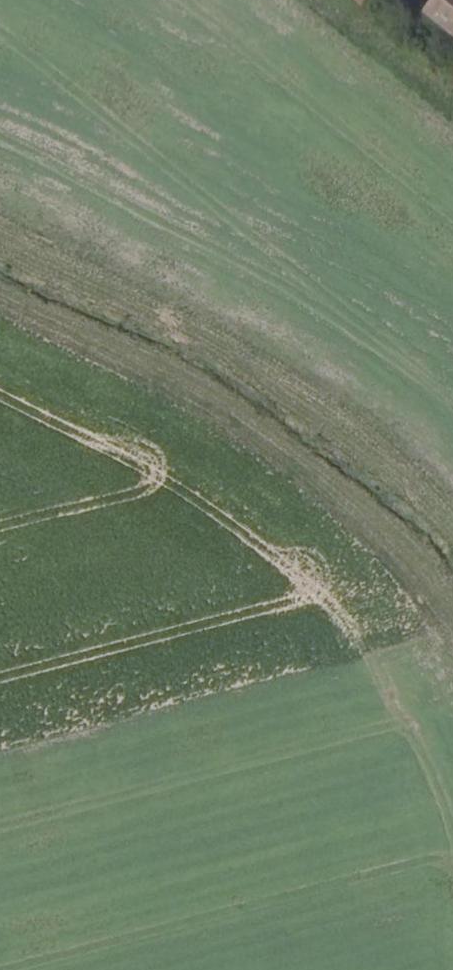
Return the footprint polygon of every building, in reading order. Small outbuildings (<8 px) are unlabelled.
[(423,0),(452,22),(452,0),(423,0)]
